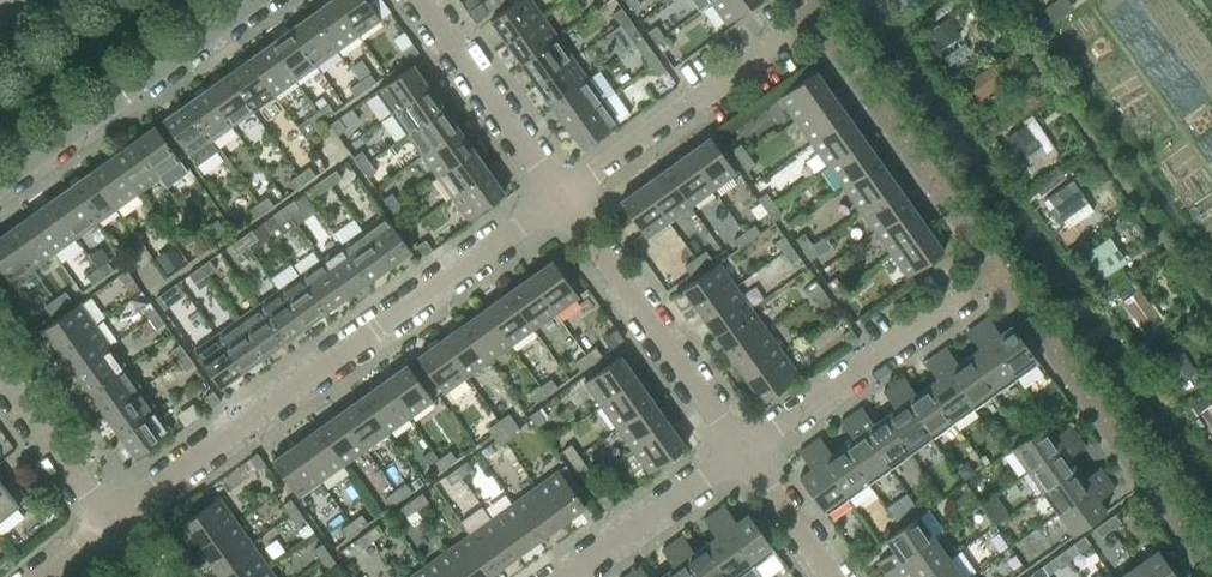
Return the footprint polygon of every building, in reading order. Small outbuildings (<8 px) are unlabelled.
[(333,0),(329,0),(311,13),(337,50),(358,35),(333,0)] [(367,0),(333,0),(358,35),(380,19),(368,1),(367,0)] [(368,1),(380,19),(390,12),(381,0),(369,0),(368,1)] [(464,0),(470,9),(480,2),(479,0),(464,0)] [(542,15),(531,0),(517,0),(490,20),(506,42),(542,15)] [(638,0),(625,0),(632,10),(641,4),(638,0)] [(699,10),(711,1),(713,0),(691,0),(699,10)] [(711,1),(726,23),(759,0),(713,0),(711,1)] [(488,12),(480,2),(470,9),(467,11),(474,22),(488,12)] [(628,17),(621,7),(612,13),(620,23),(628,17)] [(337,50),(311,13),(290,28),(316,65),(337,50)] [(521,63),(557,36),(542,15),(506,42),(521,63)] [(636,28),(628,17),(620,23),(627,34),(636,28)] [(941,49),(960,35),(948,17),(929,31),(941,49)] [(663,35),(656,25),(647,31),(655,41),(663,35)] [(316,65),(290,28),(269,43),(295,80),(316,65)] [(644,39),(636,28),(627,34),(635,45),(644,39)] [(671,46),(663,35),(655,41),(662,52),(671,46)] [(536,84),(573,57),(557,36),(521,63),(536,84)] [(651,49),(644,39),(635,45),(643,55),(651,49)] [(295,80),(269,43),(248,58),(274,95),(295,80)] [(418,52),(412,43),(401,50),(408,59),(418,52)] [(658,59),(651,49),(643,55),(650,65),(658,59)] [(551,105),(588,79),(573,57),(536,84),(551,105)] [(274,95),(248,58),(227,73),(253,110),(274,95)] [(666,70),(658,59),(650,65),(657,76),(666,70)] [(376,82),(370,73),(363,64),(352,72),(359,81),(365,89),(376,82)] [(391,112),(428,86),(413,64),(376,90),(391,112)] [(979,98),(1002,81),(991,66),(968,82),(979,98)] [(795,120),(832,94),(815,71),(779,97),(795,120)] [(253,110),(227,73),(206,88),(232,125),(253,110)] [(566,126),(603,100),(588,79),(551,105),(566,126)] [(365,89),(359,81),(349,88),(355,96),(365,89)] [(407,134),(443,107),(428,86),(391,112),(407,134)] [(232,125),(206,88),(185,103),(211,140),(232,125)] [(582,148),(618,121),(630,113),(614,91),(603,100),(566,126),(582,148)] [(811,142),(848,116),(832,94),(795,120),(811,142)] [(322,96),(315,102),(320,109),(327,103),(322,96)] [(218,150),(211,140),(185,103),(163,119),(196,166),(218,150)] [(334,112),(327,103),(320,109),(317,111),(323,119),(334,112)] [(422,155),(458,128),(443,107),(407,134),(422,155)] [(323,119),(317,111),(307,118),(313,127),(323,119)] [(827,164),(864,138),(848,116),(811,142),(827,164)] [(346,128),(338,118),(329,124),(337,134),(346,128)] [(155,125),(133,140),(159,177),(166,188),(188,172),(155,125)] [(1039,145),(1025,125),(1007,137),(1021,157),(1039,145)] [(437,176),(473,149),(458,128),(422,155),(437,176)] [(736,173),(710,136),(687,152),(713,189),(736,173)] [(843,187),(879,160),(864,138),(827,164),(843,187)] [(133,140),(112,155),(138,192),(159,177),(133,140)] [(748,154),(740,144),(732,150),(739,160),(748,154)] [(452,197),(488,171),(473,149),(437,176),(452,197)] [(369,161),(361,150),(353,156),(360,167),(369,161)] [(315,175),(309,166),(307,167),(295,151),(287,158),(298,174),(304,182),(315,175)] [(713,189),(687,152),(665,168),(691,205),(713,189)] [(755,164),(748,154),(739,160),(747,170),(755,164)] [(112,155),(91,171),(117,207),(137,193),(138,192),(112,155)] [(859,209),(895,183),(879,160),(843,187),(859,209)] [(376,171),(369,161),(360,167),(368,177),(376,171)] [(691,205),(665,168),(642,184),(669,221),(691,205)] [(347,186),(335,169),(325,177),(331,185),(337,193),(347,186)] [(91,171),(69,186),(96,222),(117,207),(91,171)] [(467,219),(504,192),(488,171),(452,197),(467,219)] [(304,182),(298,174),(288,181),(294,190),(304,182)] [(331,185),(325,177),(314,184),(321,193),(331,185)] [(1084,197),(1072,180),(1049,197),(1060,213),(1084,197)] [(875,231),(911,205),(895,183),(859,209),(875,231)] [(669,221),(642,184),(619,201),(645,237),(669,221)] [(69,186),(48,201),(75,237),(96,222),(69,186)] [(399,203),(391,192),(383,199),(390,209),(399,203)] [(774,203),(766,192),(758,198),(765,209),(774,203)] [(273,205),(267,196),(256,204),(262,212),(273,205)] [(299,208),(293,199),(283,207),(289,215),(299,208)] [(48,201),(27,216),(54,253),(75,237),(48,201)] [(406,213),(399,203),(390,209),(398,219),(406,213)] [(781,213),(774,203),(765,209),(772,219),(781,213)] [(262,212),(256,204),(246,211),(252,220),(262,212)] [(891,254),(927,227),(911,205),(875,231),(891,254)] [(289,215),(283,207),(272,214),(278,223),(289,215)] [(411,250),(384,214),(362,229),(389,266),(411,250)] [(27,216),(6,231),(32,268),(54,253),(27,216)] [(217,219),(202,229),(210,242),(226,232),(217,219)] [(760,233),(757,228),(754,224),(743,232),(749,240),(760,233)] [(907,276),(944,250),(927,227),(891,254),(907,276)] [(257,238),(251,229),(241,237),(247,245),(257,238)] [(389,266),(362,229),(341,244),(368,281),(389,266)] [(0,235),(0,268),(11,283),(32,268),(6,231),(0,235)] [(198,232),(184,241),(195,256),(208,247),(198,232)] [(749,240),(743,232),(733,239),(739,248),(749,240)] [(811,243),(804,233),(795,239),(803,249),(811,243)] [(791,245),(784,235),(775,241),(782,251),(791,245)] [(1102,277),(1126,261),(1109,236),(1085,252),(1102,277)] [(247,245),(241,237),(230,244),(236,253),(247,245)] [(145,247),(139,238),(128,246),(134,254),(145,247)] [(432,250),(425,239),(416,245),(424,256),(432,250)] [(819,253),(811,243),(803,249),(810,259),(819,253)] [(172,244),(155,257),(166,273),(183,260),(172,244)] [(368,281),(341,244),(320,259),(347,296),(368,281)] [(799,256),(791,245),(782,251),(790,262),(799,256)] [(711,259),(705,250),(695,257),(701,266),(711,259)] [(701,266),(695,257),(684,265),(690,273),(701,266)] [(215,268),(209,259),(199,267),(205,275),(215,268)] [(347,296),(320,259),(299,274),(325,311),(347,296)] [(578,296),(552,260),(529,276),(555,313),(578,296)] [(113,269),(107,261),(97,268),(103,277),(113,269)] [(698,312),(735,285),(719,262),(682,288),(698,312)] [(205,275),(199,267),(188,274),(199,289),(208,282),(204,276),(205,275)] [(103,277),(97,268),(86,276),(92,284),(103,277)] [(134,280),(126,269),(117,275),(125,286),(134,280)] [(325,311),(299,274),(278,289),(304,326),(325,311)] [(555,313),(529,276),(507,292),(533,329),(555,313)] [(843,287),(836,277),(827,283),(835,294),(843,287)] [(134,280),(125,286),(131,294),(140,288),(134,280)] [(823,290),(816,280),(807,286),(814,295),(814,296),(823,290)] [(1134,281),(1116,294),(1132,315),(1149,302),(1134,281)] [(177,282),(156,297),(164,309),(185,294),(177,282)] [(714,334),(751,308),(735,285),(698,312),(714,334)] [(807,286),(802,290),(808,299),(814,295),(807,286)] [(850,298),(843,287),(835,294),(842,304),(850,298)] [(304,326),(278,289),(257,305),(283,341),(304,326)] [(830,300),(823,290),(814,296),(822,306),(830,300)] [(71,299),(65,291),(54,298),(60,307),(71,299)] [(533,329),(507,292),(484,308),(511,345),(533,329)] [(60,307),(54,298),(44,306),(50,314),(60,307)] [(59,350),(95,324),(80,302),(43,328),(59,350)] [(157,312),(149,302),(141,308),(148,318),(157,312)] [(283,341),(257,305),(236,320),(262,356),(283,341)] [(511,345),(484,308),(462,324),(488,360),(511,345)] [(730,356),(767,330),(751,308),(714,334),(730,356)] [(164,322),(157,312),(148,318),(155,328),(156,329),(164,322)] [(1038,362),(1011,325),(1000,333),(988,316),(978,324),(1016,378),(1038,362)] [(148,318),(140,324),(147,334),(155,328),(148,318)] [(262,356),(236,320),(215,335),(241,371),(262,356)] [(74,371),(110,345),(95,324),(59,350),(74,371)] [(488,360),(462,324),(440,340),(466,376),(488,360)] [(1016,378),(978,324),(967,331),(979,348),(968,355),(995,393),(1016,378)] [(623,339),(616,329),(603,338),(610,349),(623,339)] [(858,339),(851,329),(842,335),(849,345),(858,339)] [(746,378),(783,352),(767,330),(730,356),(746,378)] [(241,371),(215,335),(193,350),(219,387),(241,371)] [(466,376),(440,340),(417,356),(443,393),(466,376)] [(187,354),(180,344),(171,350),(178,360),(187,354)] [(89,393),(125,366),(110,345),(74,371),(89,393)] [(995,393),(968,355),(958,363),(946,346),(936,354),(974,408),(995,393)] [(1198,372),(1179,346),(1161,360),(1179,385),(1198,372)] [(601,355),(595,347),(584,354),(590,363),(601,355)] [(762,401),(799,375),(783,352),(746,378),(762,401)] [(194,365),(187,354),(178,360),(186,371),(194,365)] [(590,363),(584,354),(574,361),(580,370),(590,363)] [(974,408),(936,354),(925,361),(937,378),(926,385),(953,423),(974,408)] [(600,405),(637,379),(620,356),(584,382),(600,405)] [(433,400),(406,364),(383,380),(410,417),(433,400)] [(104,414),(140,387),(125,366),(89,393),(104,414)] [(953,423),(926,385),(916,393),(904,376),(893,384),(932,438),(953,423)] [(557,387),(550,378),(540,386),(546,394),(557,387)] [(616,427),(653,401),(637,379),(600,405),(616,427)] [(410,417),(383,380),(361,396),(388,433),(410,417)] [(932,438),(893,384),(883,392),(895,408),(884,416),(911,453),(932,438)] [(546,394),(540,386),(530,393),(536,402),(546,394)] [(119,435),(155,408),(140,387),(104,414),(119,435)] [(220,401),(213,390),(204,397),(212,407),(220,401)] [(388,433),(361,396),(339,412),(365,448),(388,433)] [(632,449),(669,423),(653,401),(616,427),(632,449)] [(1199,412),(1211,429),(1211,402),(1199,412)] [(1052,403),(1041,412),(1046,420),(1058,411),(1052,403)] [(911,453),(884,416),(874,423),(862,406),(851,414),(890,468),(911,453)] [(134,457),(171,430),(155,408),(119,435),(134,457)] [(545,420),(537,410),(529,416),(536,426),(545,420)] [(365,448),(339,412),(317,428),(343,464),(365,448)] [(514,422),(512,419),(508,413),(498,421),(504,429),(514,422)] [(890,468),(851,414),(841,422),(852,438),(842,446),(869,483),(890,468)] [(504,429),(498,421),(487,428),(493,437),(504,429)] [(520,430),(516,425),(514,422),(504,429),(510,437),(520,430)] [(648,472),(685,446),(669,423),(632,449),(648,472)] [(1027,470),(1076,435),(1069,424),(1052,436),(1044,425),(1012,448),(1027,470)] [(343,464),(317,428),(295,444),(321,480),(343,464)] [(510,437),(504,429),(493,437),(499,445),(510,437)] [(1075,468),(1067,457),(1084,446),(1076,435),(1027,470),(1042,491),(1075,468)] [(869,483),(842,446),(831,453),(820,437),(809,444),(848,498),(869,483)] [(321,480),(295,444),(271,460),(298,497),(321,480)] [(578,454),(571,444),(562,450),(569,460),(578,454)] [(848,498),(809,444),(799,452),(810,468),(799,476),(826,514),(848,498)] [(456,459),(449,450),(439,458),(445,467),(456,459)] [(257,453),(249,459),(256,469),(265,463),(257,453)] [(586,465),(578,454),(569,460),(577,471),(586,465)] [(445,467),(439,458),(429,465),(435,474),(445,467)] [(967,460),(955,469),(964,482),(965,482),(977,473),(967,460)] [(472,469),(466,461),(455,468),(461,477),(472,469)] [(1057,512),(1107,477),(1099,467),(1083,478),(1075,468),(1042,491),(1057,512)] [(461,477),(455,468),(445,476),(451,484),(461,477)] [(585,506),(558,470),(535,486),(562,523),(585,506)] [(419,477),(411,482),(415,488),(423,482),(419,477)] [(1106,511),(1098,499),(1114,488),(1107,477),(1057,512),(1073,534),(1106,511)] [(27,498),(19,488),(11,494),(0,481),(0,529),(3,533),(24,517),(16,507),(27,498)] [(411,491),(405,482),(394,490),(401,498),(411,491)] [(562,523),(535,486),(513,502),(539,539),(562,523)] [(401,498),(394,490),(384,497),(390,506),(401,498)] [(427,501),(421,493),(411,500),(417,509),(427,501)] [(613,503),(606,493),(597,499),(605,510),(613,503)] [(199,546),(235,520),(219,497),(182,523),(199,546)] [(298,509),(290,499),(282,505),(289,515),(298,509)] [(417,509),(411,500),(401,507),(407,516),(417,509)] [(539,539),(513,502),(491,518),(517,555),(539,539)] [(781,561),(747,513),(736,521),(724,505),(714,512),(753,566),(760,576),(781,561)] [(887,554),(877,562),(884,572),(934,537),(944,530),(928,508),(921,513),(918,515),(900,528),(885,539),(893,550),(887,554)] [(305,520),(298,509),(289,515),(296,526),(305,520)] [(714,512),(703,520),(715,536),(705,544),(728,576),(738,576),(753,566),(714,512)] [(1121,522),(1115,513),(1104,521),(1111,529),(1121,522)] [(367,523),(361,514),(350,522),(356,530),(367,523)] [(517,555),(491,518),(469,534),(495,570),(517,555)] [(214,569),(251,542),(235,520),(199,546),(214,569)] [(1111,529),(1104,521),(1094,528),(1100,537),(1111,529)] [(356,530),(350,522),(340,529),(346,537),(356,530)] [(383,533),(377,524),(367,532),(373,540),(383,533)] [(373,540),(367,532),(356,539),(362,548),(373,540)] [(469,534),(446,550),(466,576),(486,576),(495,570),(469,534)] [(705,544),(694,551),(682,535),(672,542),(696,576),(728,576),(705,544)] [(884,572),(888,576),(900,576),(902,575),(908,571),(913,576),(922,576),(949,558),(934,537),(884,572)] [(267,565),(251,542),(214,569),(221,576),(250,576),(267,565)] [(672,542),(661,550),(673,566),(662,574),(665,576),(696,576),(672,542)] [(329,553),(322,543),(314,550),(321,560),(329,553)] [(1079,552),(1073,543),(1062,551),(1069,559),(1079,552)] [(1158,549),(1136,565),(1145,576),(1178,576),(1158,549)] [(446,550),(424,565),(432,576),(466,576),(446,550)] [(1069,559),(1062,551),(1052,558),(1058,567),(1069,559)] [(337,564),(329,553),(321,560),(328,570),(337,564)] [(949,558),(922,576),(962,576),(949,558)] [(267,565),(250,576),(276,576),(267,565)] [(424,565),(408,576),(432,576),(424,565)] [(640,565),(630,572),(633,576),(649,576),(640,565)] [(1136,565),(1119,576),(1145,576),(1136,565)]
